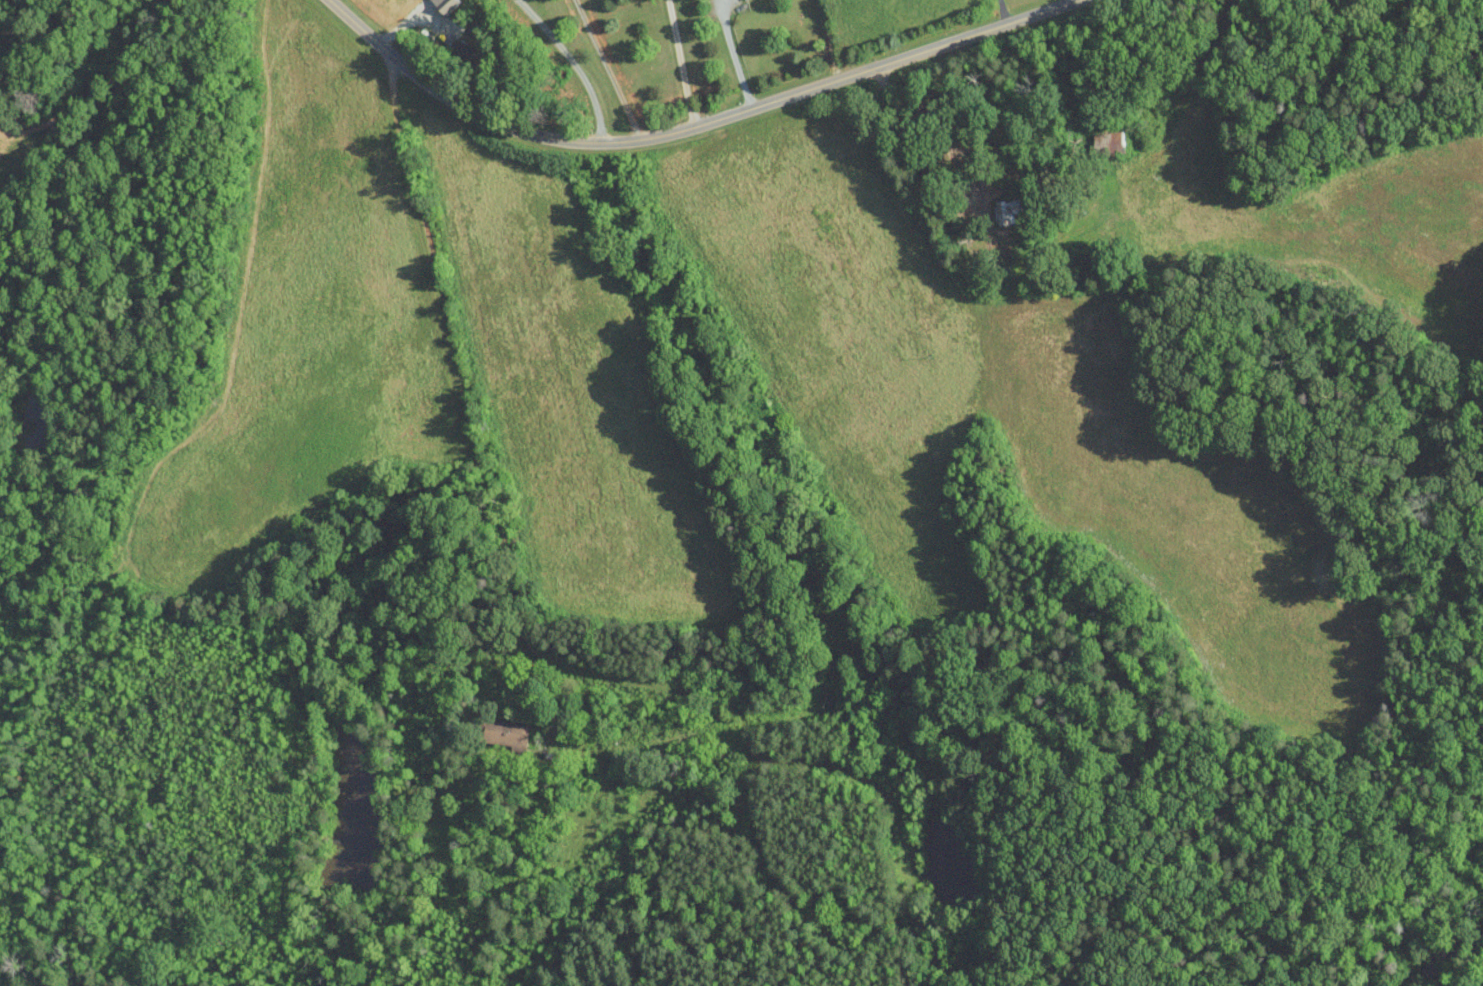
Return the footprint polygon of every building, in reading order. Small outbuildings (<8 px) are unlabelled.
[(1125,154),(1124,133),(1093,134),(1094,156),(1125,154)] [(1020,211),(1020,197),(996,198),(997,223),(1013,223),(1012,212),(1020,211)] [(526,747),(529,725),(485,719),(482,740),(526,747)]
